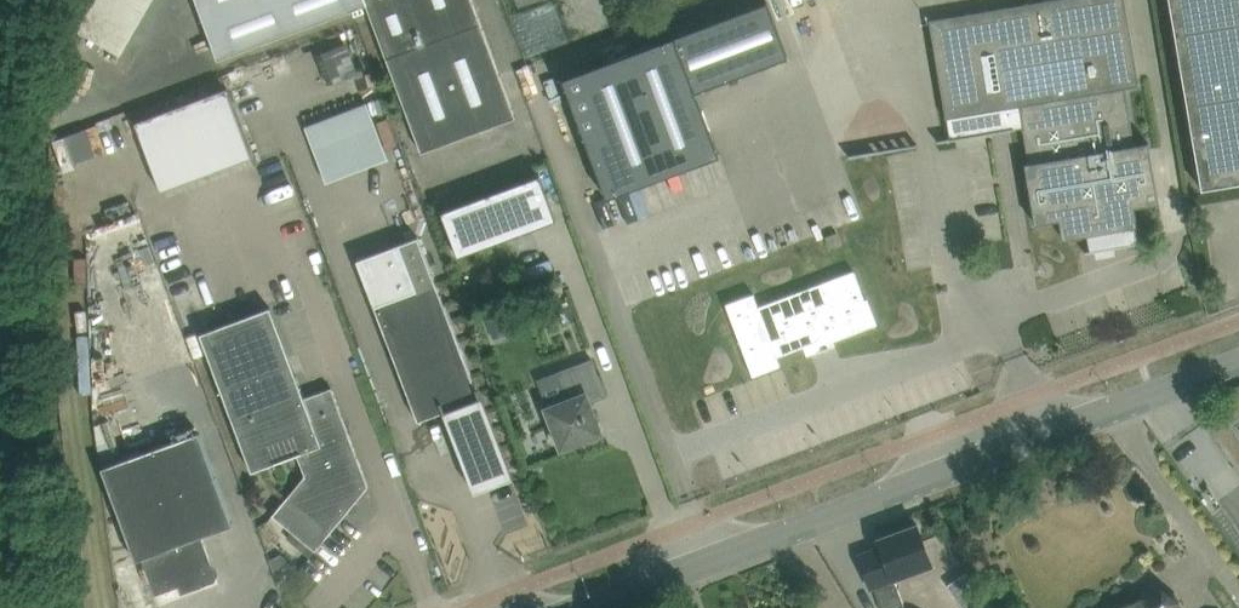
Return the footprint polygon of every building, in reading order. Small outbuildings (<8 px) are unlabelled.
[(78,29),(120,54),(150,0),(95,0),(78,29)] [(119,54),(132,86),(366,5),(420,151),(515,114),(473,0),(150,0),(120,54),(119,54)] [(661,178),(719,156),(695,92),(788,57),(767,1),(744,10),(740,0),(739,0),(646,36),(650,45),(616,58),(661,178)] [(951,139),(1015,129),(1014,128),(1023,126),(1029,163),(1025,164),(1036,223),(1060,219),(1063,238),(1088,234),(1090,251),(1086,252),(1086,253),(1143,243),(1143,242),(1140,242),(1137,226),(1138,226),(1135,206),(1159,202),(1149,142),(1135,145),(1125,87),(1139,85),(1125,0),(1046,0),(930,20),(946,118),(947,117),(951,139)] [(1198,165),(1202,188),(1238,182),(1238,0),(1169,0),(1198,165)] [(558,69),(577,117),(608,197),(661,178),(616,58),(608,61),(605,52),(558,69)] [(161,190),(252,156),(227,88),(135,122),(161,190)] [(323,117),(346,175),(407,150),(384,93),(323,117)] [(539,174),(442,210),(459,255),(556,219),(539,174)] [(762,201),(798,187),(795,178),(759,191),(762,201)] [(837,230),(825,235),(830,248),(842,243),(837,230)] [(400,244),(357,260),(375,305),(410,397),(418,420),(446,409),(466,462),(492,474),(507,469),(499,446),(437,282),(420,237),(400,244)] [(754,293),(726,303),(753,375),(781,365),(777,356),(808,344),(810,349),(877,323),(870,303),(865,305),(863,299),(865,298),(854,270),(758,306),(754,293)] [(270,306),(200,333),(252,471),(297,454),(306,476),(272,514),(315,550),(369,485),(332,387),(304,397),(270,306)] [(510,331),(521,328),(517,308),(505,311),(510,331)] [(501,312),(485,318),(492,338),(508,332),(501,312)] [(565,397),(544,405),(559,449),(583,441),(584,444),(599,438),(598,435),(604,433),(592,400),(607,395),(594,357),(555,371),(565,397)] [(130,411),(112,414),(116,442),(134,439),(130,411)] [(121,459),(101,467),(127,537),(136,560),(142,557),(156,594),(190,581),(192,586),(213,578),(215,572),(202,536),(233,524),(199,431),(121,459)] [(882,607),(894,607),(903,605),(893,579),(932,565),(917,523),(878,538),(881,546),(858,554),(871,588),(876,587),(882,607)] [(1138,601),(1132,603),(1126,606),(1119,607),(1113,607),(1111,607),(1173,607),(1174,601),(1156,586),(1153,589),(1145,596),(1138,601)]
